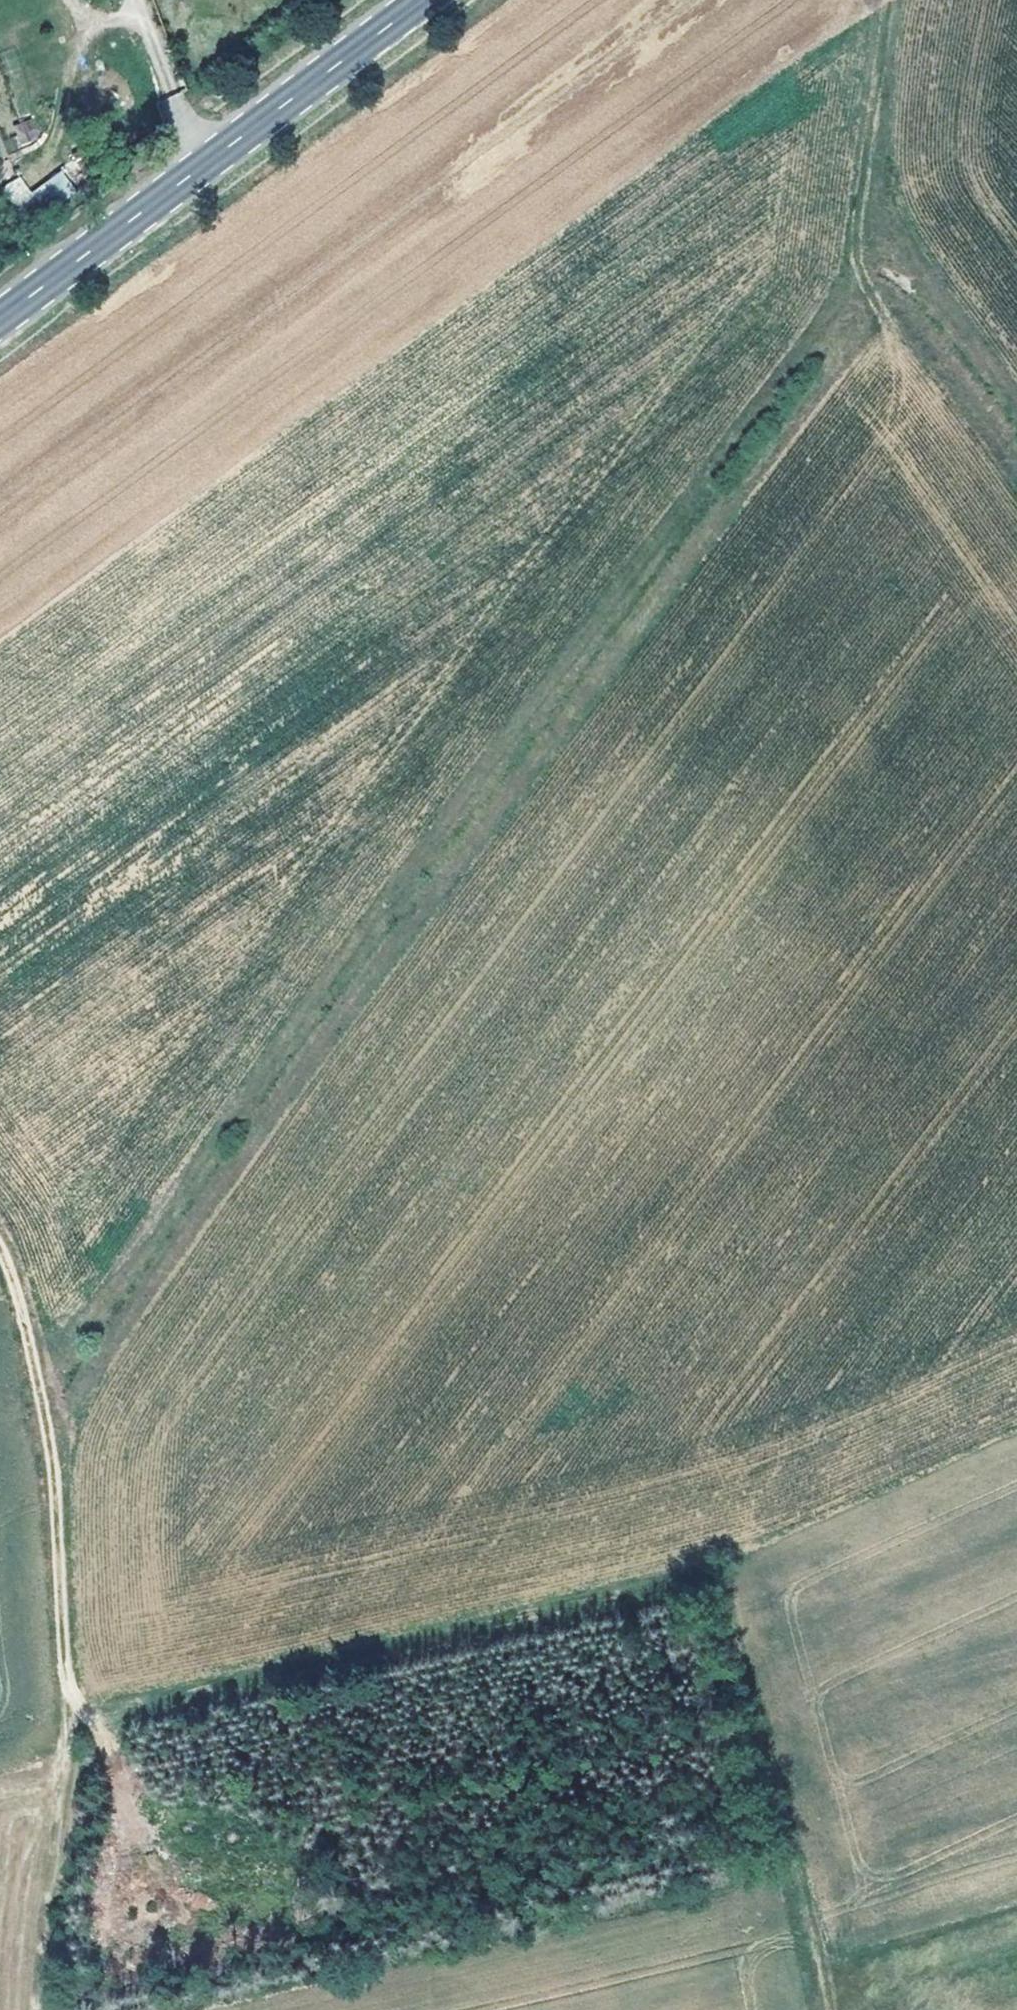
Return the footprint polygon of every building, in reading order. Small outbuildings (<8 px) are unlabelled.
[(35,227),(78,191),(60,169),(32,192),(18,175),(3,188),(35,227)]
